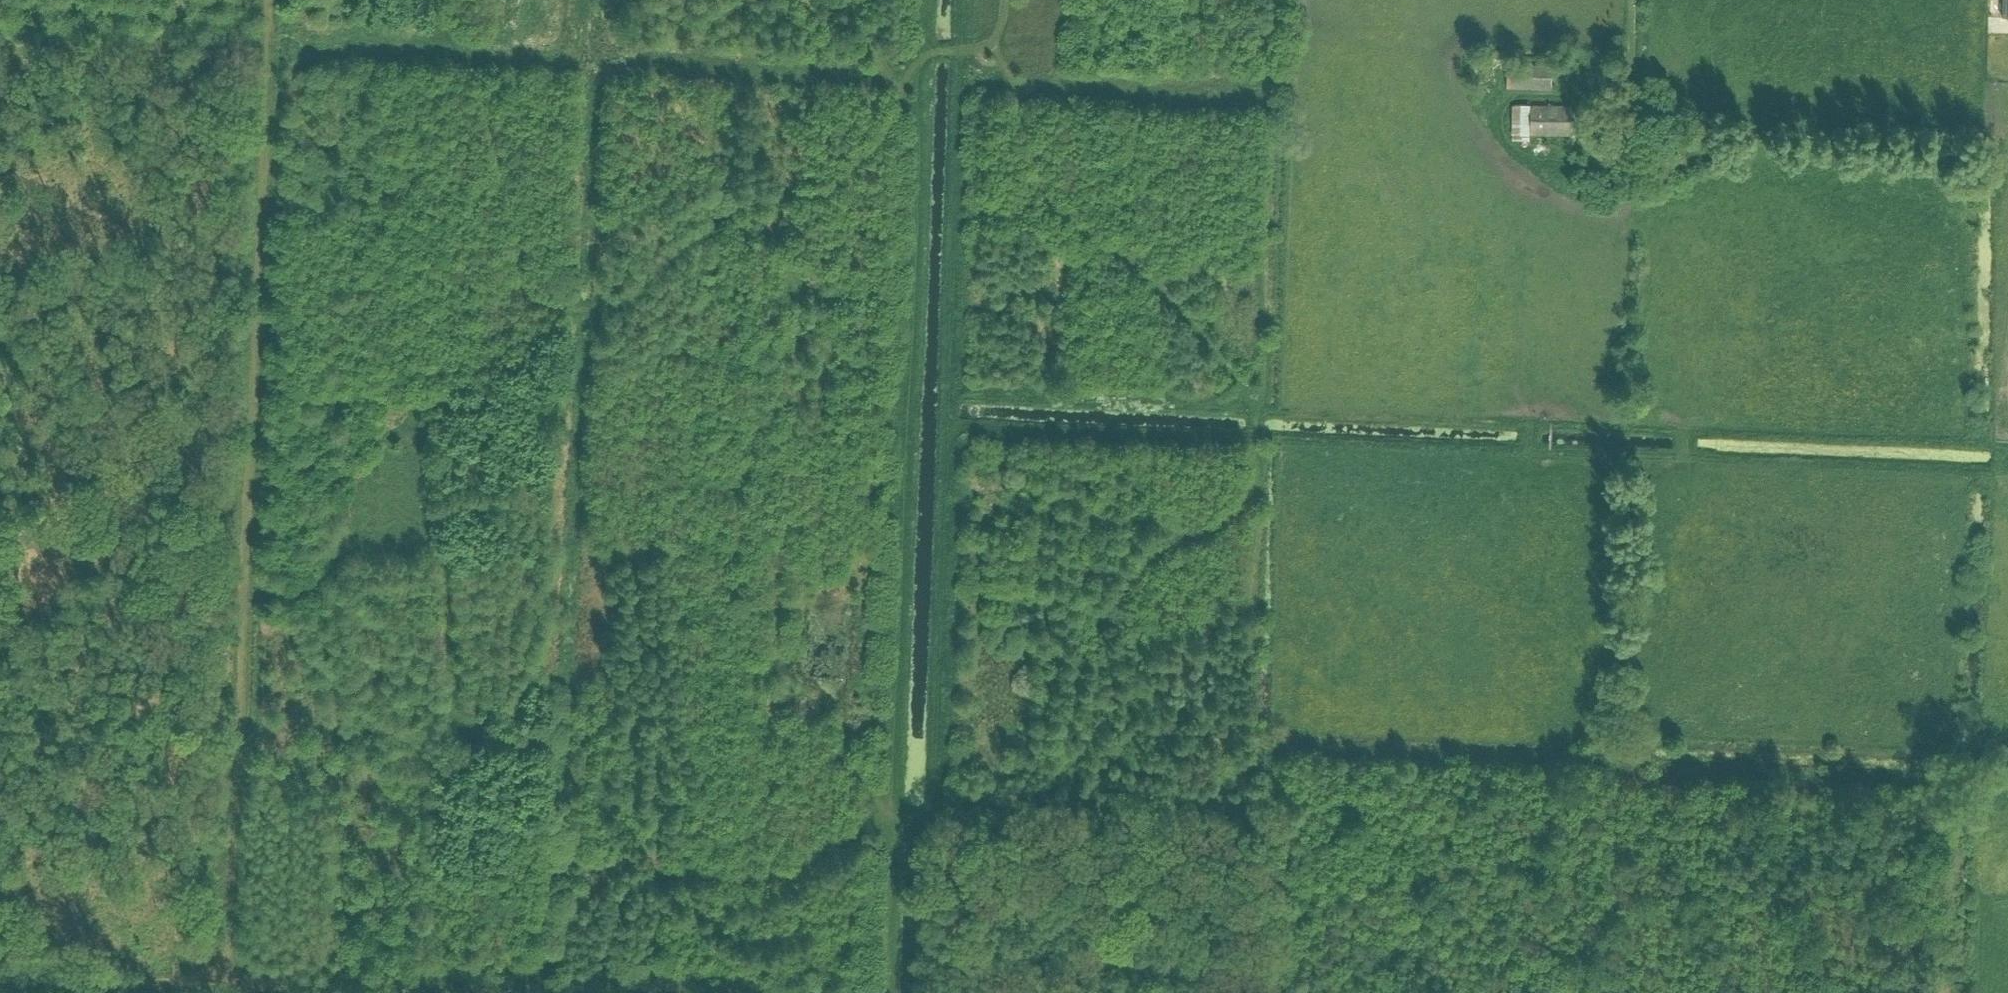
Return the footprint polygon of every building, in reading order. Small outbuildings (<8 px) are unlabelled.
[(1507,88),(1552,89),(1552,64),(1507,63),(1507,59),(1482,60),(1484,96),(1508,94),(1507,88)] [(1517,132),(1529,132),(1530,102),(1518,102),(1517,132)] [(1530,135),(1571,135),(1572,105),(1530,104),(1530,135)]
